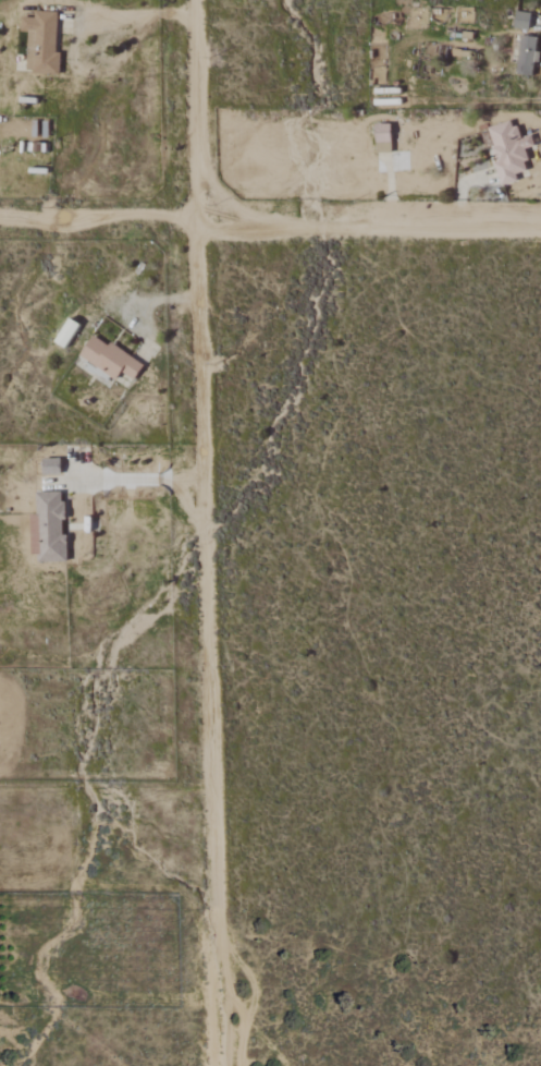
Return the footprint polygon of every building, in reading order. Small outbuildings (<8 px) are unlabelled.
[(26,32),(24,73),(58,75),(58,53),(55,53),(56,12),(34,11),(33,18),(19,18),(19,32),(26,32)] [(527,30),(530,14),(514,12),(511,28),(527,30)] [(513,74),(531,77),(537,38),(519,36),(513,74)] [(484,129),(501,186),(516,181),(514,175),(525,172),(522,162),(528,161),(524,150),(533,147),(530,136),(518,139),(512,120),(484,129)] [(374,153),(390,153),(389,124),(373,125),(374,153)] [(77,324),(64,319),(53,344),(66,350),(77,324)] [(77,356),(114,380),(119,372),(132,380),(142,365),(108,343),(106,346),(90,336),(77,356)] [(58,459),(41,460),(42,476),(59,475),(58,459)]
